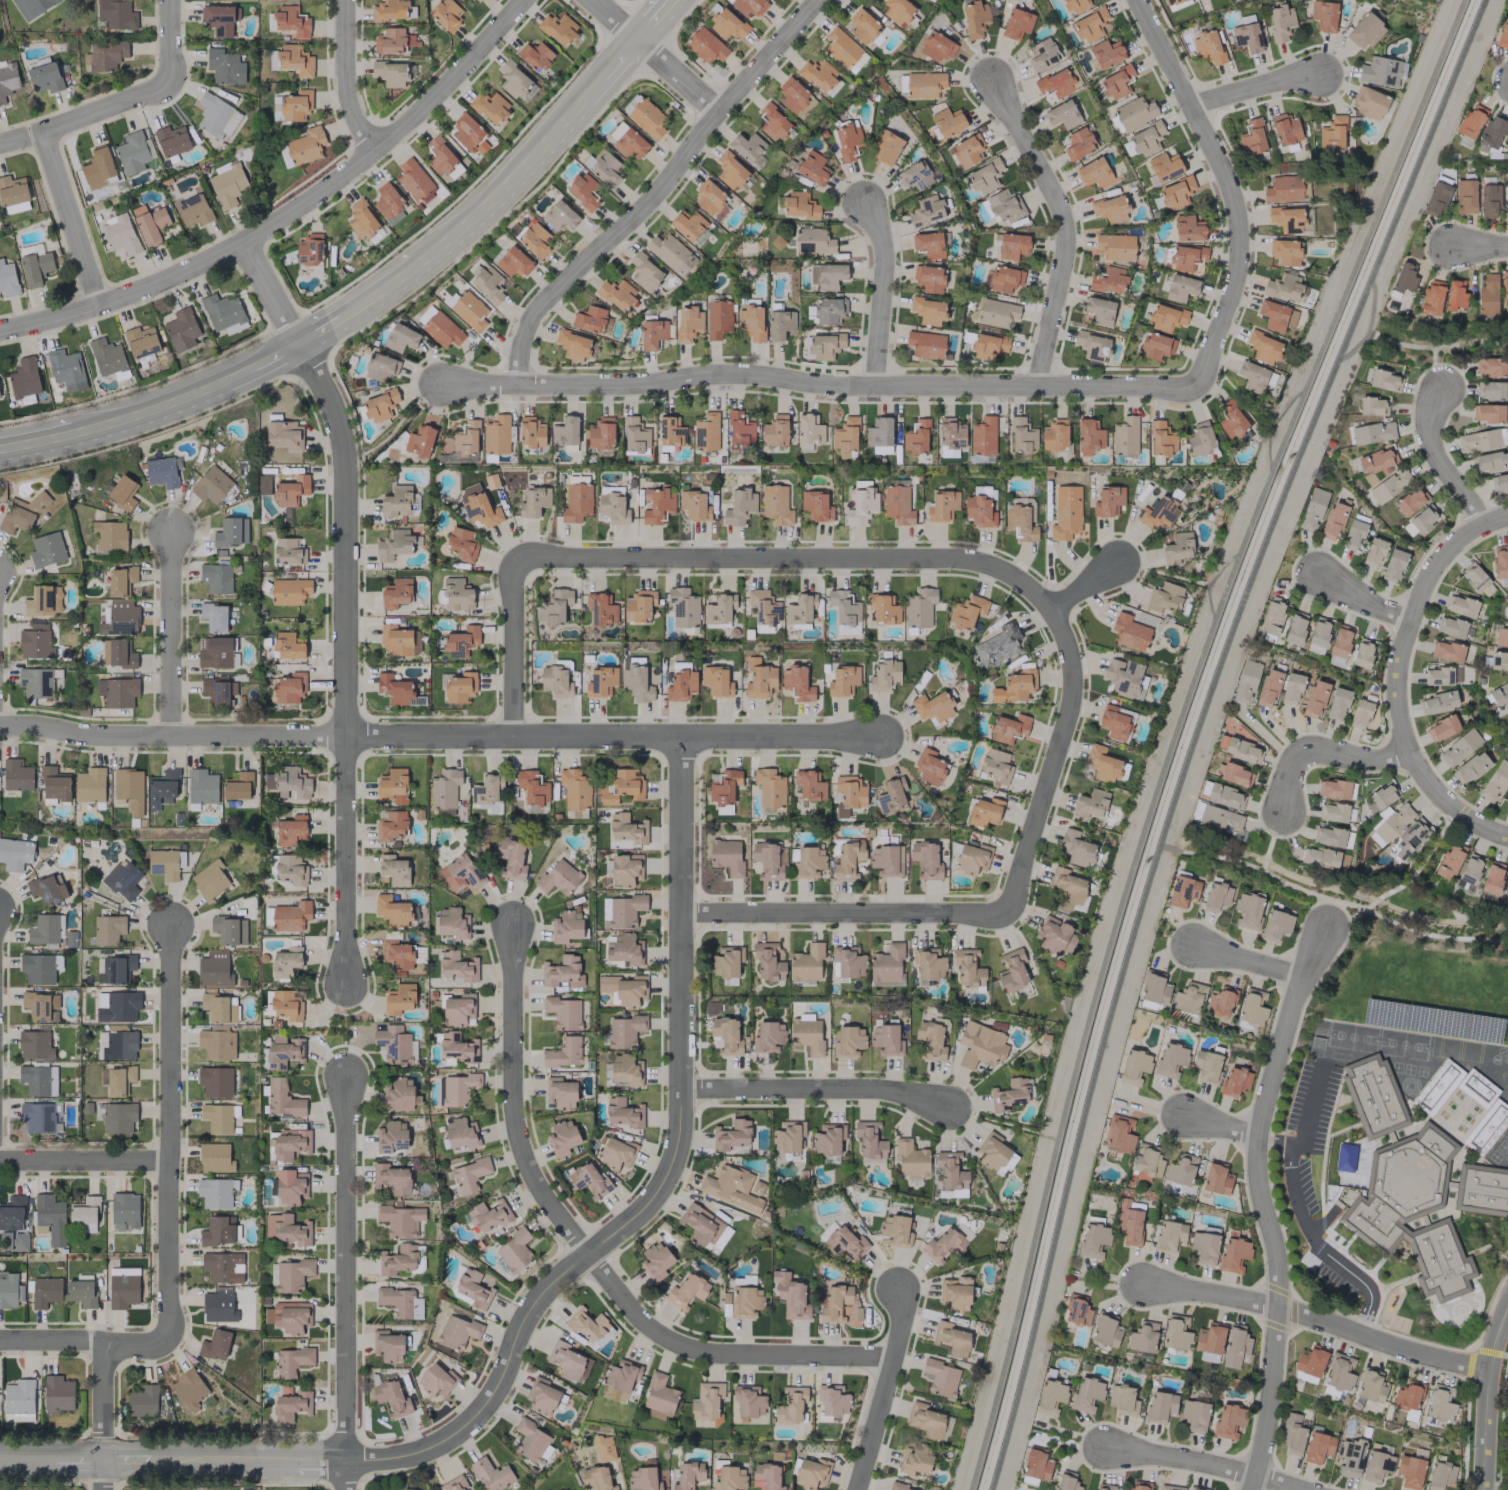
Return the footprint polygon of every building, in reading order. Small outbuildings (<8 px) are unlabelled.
[(62,0),(12,0),(26,22),(62,0)] [(129,11),(129,0),(98,0),(97,28),(136,30),(137,12),(129,11)] [(383,4),(370,4),(371,20),(407,19),(406,0),(383,0),(383,4)] [(449,34),(462,22),(456,16),(461,11),(451,0),(440,0),(427,11),(449,34)] [(752,12),(757,17),(768,5),(763,0),(731,0),(728,3),(746,19),(752,12)] [(888,6),(882,13),(899,28),(916,10),(906,0),(882,0),(888,6)] [(985,0),(983,0),(960,6),(969,41),(984,37),(981,25),(991,22),(985,0)] [(1068,16),(1091,7),(1089,0),(1063,0),(1068,16)] [(1310,19),(1316,20),(1316,31),(1335,32),(1336,2),(1311,1),(1310,19)] [(297,5),(274,6),(275,30),(293,29),(294,39),(309,38),(309,15),(297,16),(297,5)] [(1272,43),(1288,41),(1286,28),(1295,27),(1292,5),(1267,8),(1272,43)] [(232,38),(232,21),(239,21),(238,6),(200,6),(201,25),(213,24),(213,38),(232,38)] [(749,29),(724,6),(706,25),(723,40),(730,33),(739,41),(749,29)] [(849,32),(863,46),(881,28),(860,6),(847,19),(854,27),(849,32)] [(1071,21),(1082,45),(1104,35),(1099,25),(1109,20),(1103,6),(1071,21)] [(1028,33),(1034,15),(1010,7),(1000,35),(1018,41),(1021,31),(1028,33)] [(1363,52),(1385,27),(1367,11),(1345,36),(1363,52)] [(1506,12),(1495,45),(1507,49),(1507,13),(1506,12)] [(536,24),(562,48),(579,29),(562,13),(555,20),(547,13),(536,24)] [(1230,28),(1234,46),(1245,44),(1247,54),(1262,51),(1256,22),(1230,28)] [(714,57),(719,62),(729,52),(701,25),(684,43),(707,65),(714,57)] [(863,50),(834,25),(824,37),(829,42),(823,49),(846,69),(863,50)] [(403,27),(383,27),(383,34),(374,34),(374,53),(405,52),(405,46),(416,46),(416,34),(404,34),(403,27)] [(937,62),(942,54),(950,58),(957,45),(930,30),(918,52),(937,62)] [(1190,37),(1197,58),(1208,55),(1211,66),(1225,62),(1215,30),(1190,37)] [(1026,60),(1033,73),(1061,59),(1049,36),(1029,46),(1034,56),(1026,60)] [(1099,70),(1126,57),(1118,40),(1107,45),(1105,39),(1088,47),(1099,70)] [(127,41),(90,42),(90,54),(85,54),(85,71),(117,71),(117,57),(127,57),(127,41)] [(555,55),(539,41),(532,49),(525,42),(515,54),(538,74),(555,55)] [(312,77),(312,54),(301,54),(301,44),(278,45),(278,68),(296,68),(296,78),(312,77)] [(244,83),(244,62),(238,62),(238,53),(222,53),(222,48),(207,48),(206,69),(212,69),(212,83),(244,83)] [(1360,64),(1358,82),(1397,87),(1400,59),(1369,56),(1368,65),(1360,64)] [(527,90),(533,83),(507,58),(496,70),(504,78),(498,85),(513,99),(519,93),(526,100),(531,94),(527,90)] [(839,75),(822,59),(815,67),(807,59),(796,71),(822,94),(839,75)] [(63,89),(54,61),(26,70),(33,92),(47,88),(49,93),(63,89)] [(402,87),(402,81),(408,81),(408,62),(371,62),(371,78),(383,78),(383,88),(402,87)] [(14,63),(0,66),(0,105),(5,104),(3,96),(11,94),(10,90),(19,88),(14,63)] [(1130,92),(1125,81),(1135,77),(1129,64),(1098,78),(1109,102),(1130,92)] [(945,73),(906,73),(906,98),(938,98),(938,87),(946,87),(945,73)] [(817,101),(789,75),(776,90),(782,96),(778,100),(800,120),(817,101)] [(1349,109),(1380,120),(1388,96),(1357,85),(1349,109)] [(311,89),(295,89),(296,96),(281,96),(281,121),(304,121),(303,112),(311,112),(311,89)] [(228,136),(242,114),(204,91),(196,104),(204,109),(194,125),(219,140),(223,133),(228,136)] [(468,103),(493,126),(511,107),(494,91),(488,98),(479,91),(468,103)] [(1159,113),(1151,100),(1144,104),(1139,95),(1112,110),(1124,132),(1159,113)] [(272,96),(271,120),(279,120),(280,97),(272,96)] [(665,118),(643,97),(626,115),(654,142),(665,130),(659,124),(665,118)] [(1081,122),(1070,99),(1042,112),(1049,126),(1060,121),(1064,130),(1081,122)] [(757,112),(766,121),(759,129),(775,143),(792,124),(766,102),(757,112)] [(1488,111),(1474,103),(1468,114),(1464,111),(1454,130),(1472,140),(1488,111)] [(966,127),(959,108),(948,113),(946,108),(930,114),(939,138),(966,127)] [(452,134),(469,154),(474,149),(480,155),(489,147),(481,138),(485,134),(464,111),(450,123),(457,130),(452,134)] [(1288,112),(1269,117),(1277,147),(1302,141),(1296,118),(1290,120),(1288,112)] [(1476,148),(1495,155),(1506,121),(1488,114),(1476,148)] [(1319,127),(1319,150),(1344,150),(1344,115),(1328,115),(1329,127),(1319,127)] [(1245,120),(1248,132),(1237,134),(1242,156),(1267,151),(1259,117),(1245,120)] [(1160,148),(1155,139),(1166,134),(1159,120),(1128,136),(1139,159),(1160,148)] [(627,127),(620,121),(608,134),(615,141),(627,127)] [(857,159),(853,147),(863,144),(857,123),(833,130),(843,164),(857,159)] [(322,156),(319,146),(326,144),(319,124),(304,129),(306,135),(284,142),(292,167),(322,156)] [(153,131),(164,159),(191,148),(182,125),(169,130),(167,125),(153,131)] [(1063,149),(1069,161),(1096,149),(1086,125),(1066,135),(1071,145),(1063,149)] [(649,146),(628,127),(611,146),(625,158),(629,152),(637,160),(649,146)] [(888,167),(904,142),(883,128),(873,144),(878,148),(872,157),(888,167)] [(145,170),(142,161),(155,157),(149,140),(144,142),(140,129),(123,135),(126,142),(113,146),(124,177),(145,170)] [(745,140),(737,133),(726,144),(748,164),(766,145),(752,132),(745,140)] [(979,151),(985,148),(976,132),(949,147),(961,170),(982,158),(979,151)] [(79,165),(89,191),(118,179),(105,145),(91,151),(94,159),(79,165)] [(715,176),(732,192),(750,173),(724,149),(714,160),(722,168),(715,176)] [(795,173),(822,186),(830,169),(821,165),(825,158),(807,149),(795,173)] [(619,177),(614,173),(621,164),(604,150),(595,161),(588,155),(580,164),(610,188),(619,177)] [(1165,157),(1164,152),(1147,158),(1156,183),(1183,173),(1176,154),(1165,157)] [(397,177),(417,206),(436,192),(411,156),(397,166),(402,173),(397,177)] [(1093,181),(1096,188),(1113,178),(1101,156),(1074,170),(1083,187),(1093,181)] [(976,196),(999,186),(994,175),(1003,171),(997,157),(965,172),(976,196)] [(912,184),(915,191),(934,182),(923,159),(894,173),(901,189),(912,184)] [(248,189),(238,160),(215,168),(217,174),(208,177),(220,211),(237,205),(233,194),(248,189)] [(564,189),(590,212),(599,202),(588,193),(596,184),(582,171),(564,189)] [(29,200),(24,177),(10,180),(8,175),(0,176),(0,207),(29,200)] [(1188,204),(1185,194),(1196,190),(1191,176),(1158,187),(1166,211),(1188,204)] [(1270,177),(1270,189),(1263,189),(1263,201),(1309,200),(1308,176),(1270,177)] [(728,200),(707,178),(690,194),(711,216),(728,200)] [(1475,179),(1455,180),(1456,213),(1475,213),(1475,179)] [(374,190),(380,198),(372,204),(384,220),(405,205),(387,180),(374,190)] [(1440,218),(1449,186),(1431,181),(1422,213),(1440,218)] [(1500,209),(1500,185),(1480,184),(1479,217),(1496,218),(1496,209),(1500,209)] [(1003,217),(1007,224),(1026,213),(1015,193),(1009,196),(1004,188),(983,199),(995,221),(1003,217)] [(819,218),(820,202),(807,202),(808,191),(784,191),(783,217),(819,218)] [(184,227),(197,221),(200,226),(213,219),(201,192),(174,205),(184,227)] [(1107,223),(1130,216),(1123,192),(1088,204),(1093,218),(1104,215),(1107,223)] [(945,218),(943,209),(950,207),(947,197),(936,200),(935,194),(915,199),(918,209),(907,212),(911,227),(945,218)] [(345,222),(360,241),(381,226),(360,198),(346,208),(353,217),(345,222)] [(580,218),(558,198),(540,218),(554,231),(562,222),(570,229),(580,218)] [(164,207),(147,213),(144,204),(131,208),(145,248),(161,242),(157,229),(170,225),(164,207)] [(1280,233),(1303,232),(1303,207),(1267,209),(1268,224),(1280,224),(1280,233)] [(689,243),(708,224),(693,211),(688,216),(680,209),(668,223),(689,243)] [(140,252),(126,211),(113,215),(116,222),(100,227),(109,251),(122,246),(125,257),(140,252)] [(1205,240),(1204,221),(1193,221),(1193,215),(1174,215),(1174,229),(1170,229),(1170,241),(1205,240)] [(551,236),(533,221),(517,241),(540,260),(550,248),(545,243),(551,236)] [(826,229),(796,228),(795,252),(834,254),(835,239),(826,238),(826,229)] [(644,245),(679,278),(696,260),(667,232),(659,240),(654,235),(644,245)] [(296,240),(296,265),(322,265),(321,233),(304,234),(304,240),(296,240)] [(923,249),(924,259),(943,259),(942,233),(911,234),(912,250),(923,249)] [(1016,260),(1017,254),(1028,254),(1029,235),(999,233),(998,259),(1016,260)] [(1094,249),(1102,249),(1102,260),(1134,261),(1134,235),(1094,234),(1094,249)] [(1299,266),(1300,241),(1269,240),(1269,257),(1279,257),(1278,266),(1299,266)] [(1194,262),(1205,264),(1207,249),(1174,244),(1170,269),(1192,273),(1194,262)] [(521,276),(532,266),(513,245),(494,262),(507,277),(515,270),(521,276)] [(18,258),(26,290),(44,285),(41,273),(55,270),(50,250),(18,258)] [(629,279),(649,294),(665,273),(636,251),(627,263),(636,270),(629,279)] [(3,264),(2,258),(0,258),(0,291),(2,290),(3,297),(19,294),(13,262),(3,264)] [(1417,278),(1412,275),(1415,266),(1401,260),(1387,295),(1397,299),(1402,288),(1411,292),(1417,278)] [(503,279),(486,264),(469,283),(494,307),(505,295),(496,286),(503,279)] [(810,264),(809,284),(817,284),(817,291),(836,291),(837,279),(847,280),(847,264),(810,264)] [(1090,274),(1087,288),(1122,294),(1126,269),(1105,265),(1103,277),(1090,274)] [(944,267),(913,266),(912,284),(921,285),(921,293),(943,294),(944,267)] [(1024,270),(994,266),(990,291),(1011,294),(1012,285),(1022,286),(1024,270)] [(1302,277),(1282,272),(1280,281),(1266,278),(1261,293),(1295,303),(1302,277)] [(1199,280),(1171,273),(1164,299),(1183,303),(1185,293),(1196,295),(1199,280)] [(1497,274),(1483,273),(1483,286),(1478,286),(1478,317),(1496,317),(1497,274)] [(638,293),(620,279),(614,286),(604,278),(594,291),(622,313),(638,293)] [(1462,292),(1464,281),(1449,278),(1443,309),(1454,311),(1455,306),(1464,308),(1467,293),(1462,292)] [(1427,289),(1424,288),(1418,312),(1437,316),(1445,283),(1429,280),(1427,289)] [(487,311),(467,290),(449,307),(475,334),(487,323),(481,317),(487,311)] [(235,296),(228,300),(226,295),(217,299),(214,292),(199,299),(214,332),(223,328),(226,335),(248,325),(235,296)] [(1020,307),(980,296),(974,322),(1006,330),(1009,318),(1017,320),(1020,307)] [(1115,302),(1086,296),(1083,311),(1093,313),(1090,324),(1109,328),(1115,302)] [(946,301),(910,297),(908,312),(919,314),(918,324),(939,326),(939,320),(944,320),(946,301)] [(846,299),(814,299),(815,325),(839,324),(839,316),(846,316),(846,299)] [(1298,310),(1260,299),(1256,314),(1267,317),(1263,327),(1282,333),(1284,325),(1293,327),(1298,310)] [(706,341),(721,340),(721,332),(731,332),(731,301),(706,301),(706,341)] [(607,310),(586,304),(584,313),(574,311),(570,326),(601,334),(607,310)] [(200,334),(187,305),(172,312),(174,318),(162,324),(175,353),(195,345),(192,338),(200,334)] [(435,311),(429,305),(416,319),(422,325),(435,311)] [(1188,311),(1157,305),(1155,312),(1151,311),(1148,328),(1170,333),(1171,325),(1185,327),(1188,311)] [(747,342),(763,343),(763,307),(737,307),(737,329),(747,329),(747,342)] [(702,332),(702,309),(677,308),(676,343),(692,343),(692,332),(702,332)] [(449,341),(456,346),(466,334),(435,310),(421,330),(444,348),(449,341)] [(794,331),(795,312),(768,311),(767,341),(783,342),(784,330),(794,331)] [(641,320),(640,351),(656,351),(656,339),(667,339),(667,321),(641,320)] [(420,334),(394,321),(382,345),(400,354),(404,344),(414,348),(420,334)] [(138,331),(137,327),(123,330),(131,359),(159,351),(153,327),(138,331)] [(562,357),(584,363),(591,338),(557,329),(553,344),(564,347),(562,357)] [(1282,342),(1250,330),(1244,344),(1255,348),(1251,358),(1273,366),(1282,342)] [(905,345),(912,346),(911,357),(943,359),(945,335),(906,331),(905,345)] [(1082,358),(1105,363),(1110,338),(1075,331),(1072,346),(1084,349),(1082,358)] [(1175,339),(1144,332),(1138,356),(1161,361),(1163,354),(1171,356),(1175,339)] [(1009,337),(975,333),(974,342),(972,342),(970,358),(991,360),(992,352),(1007,354),(1009,337)] [(832,359),(833,350),(844,350),(845,335),(806,334),(805,359),(832,359)] [(88,341),(99,377),(127,369),(119,342),(106,346),(103,336),(88,341)] [(79,352),(63,354),(62,348),(47,351),(52,383),(63,381),(63,387),(84,384),(79,352)] [(363,377),(386,382),(387,374),(396,376),(400,360),(369,352),(363,377)] [(39,392),(34,355),(17,357),(19,370),(8,371),(13,405),(34,403),(33,393),(39,392)] [(1507,358),(1475,358),(1475,376),(1506,376),(1507,358)] [(1236,374),(1245,377),(1241,389),(1261,395),(1269,369),(1240,360),(1236,374)] [(1368,386),(1399,393),(1402,376),(1372,369),(1368,386)] [(1504,382),(1479,382),(1479,398),(1504,399),(1504,382)] [(361,400),(369,424),(392,416),(388,407),(400,403),(394,388),(361,400)] [(1359,414),(1386,415),(1386,398),(1360,397),(1359,414)] [(1219,406),(1226,415),(1216,423),(1230,441),(1250,426),(1228,399),(1219,406)] [(1503,404),(1472,405),(1472,422),(1504,422),(1503,404)] [(754,444),(754,423),(743,422),(743,410),(729,410),(727,453),(740,454),(740,444),(754,444)] [(717,411),(703,411),(703,419),(692,420),(693,451),(718,450),(717,411)] [(823,425),(817,425),(817,413),(797,413),(798,451),(811,450),(811,444),(824,443),(823,425)] [(509,414),(493,414),(493,423),(484,423),(483,454),(508,454),(509,414)] [(787,444),(787,414),(772,414),(773,423),(762,423),(762,445),(787,444)] [(577,416),(562,415),(562,425),(551,425),(551,445),(576,445),(577,416)] [(648,427),(639,428),(639,415),(623,416),(623,452),(649,452),(648,427)] [(970,454),(995,454),(994,415),(980,415),(980,423),(969,423),(970,454)] [(1137,415),(1121,415),(1122,424),(1111,425),(1112,456),(1137,455),(1137,415)] [(545,447),(544,424),(536,424),(536,416),(519,416),(520,448),(545,447)] [(685,427),(678,426),(678,416),(659,416),(658,451),(672,451),(672,445),(685,446),(685,427)] [(831,427),(831,451),(857,450),(857,416),(842,416),(842,427),(831,427)] [(890,416),(872,417),(872,427),(864,427),(865,446),(871,446),(872,454),(891,453),(890,416)] [(1026,416),(1010,416),(1011,451),(1036,451),(1036,428),(1026,428),(1026,416)] [(614,418),(594,417),(594,428),(588,428),(587,448),(613,449),(614,418)] [(965,447),(965,425),(954,424),(954,417),(939,417),(938,457),(957,457),(958,447),(965,447)] [(902,432),(902,453),(927,453),(927,418),(915,418),(915,432),(902,432)] [(452,454),(478,453),(477,419),(464,419),(464,434),(452,434),(452,454)] [(1067,420),(1048,419),(1048,429),(1041,429),(1041,449),(1067,450),(1067,420)] [(1076,456),(1090,456),(1090,448),(1104,448),(1104,429),(1097,429),(1097,419),(1078,419),(1076,456)] [(1192,424),(1194,431),(1184,435),(1192,458),(1217,450),(1206,419),(1192,424)] [(1176,434),(1166,433),(1166,420),(1150,420),(1149,454),(1176,455),(1176,434)] [(1354,446),(1396,438),(1392,420),(1350,428),(1354,446)] [(266,446),(286,445),(286,451),(302,451),(301,422),(265,423),(266,446)] [(408,432),(403,450),(415,453),(414,457),(427,460),(435,428),(416,424),(414,434),(408,432)] [(1456,434),(1459,452),(1506,446),(1504,428),(1456,434)] [(1363,475),(1397,462),(1390,446),(1356,459),(1363,475)] [(1470,457),(1474,475),(1507,468),(1507,450),(1470,457)] [(178,487),(175,469),(181,468),(179,455),(144,461),(147,484),(163,482),(164,489),(178,487)] [(214,505),(233,484),(211,463),(188,489),(202,502),(205,498),(214,505)] [(1377,505),(1413,482),(1403,466),(1367,489),(1377,505)] [(135,500),(130,498),(138,484),(120,474),(106,499),(129,511),(135,500)] [(309,495),(308,474),(293,474),(293,483),(274,483),(274,507),(297,507),(297,495),(309,495)] [(489,509),(478,482),(456,490),(469,522),(479,518),(483,528),(504,520),(498,506),(489,509)] [(591,515),(591,483),(565,484),(566,508),(560,508),(560,523),(581,523),(580,515),(591,515)] [(411,485),(391,485),(391,495),(380,496),(381,516),(411,516),(411,485)] [(786,509),(787,485),(761,485),(761,517),(771,517),(771,525),(792,525),(792,509),(786,509)] [(878,513),(877,493),(870,493),(870,486),(858,486),(858,487),(848,487),(848,500),(852,500),(853,509),(844,509),(845,526),(868,525),(867,513),(878,513)] [(908,486),(883,486),(883,518),(893,517),(893,525),(914,525),(914,510),(908,510),(908,486)] [(995,527),(996,511),(991,511),(992,486),(973,486),(973,496),(964,496),(964,517),(972,517),(971,526),(995,527)] [(1080,486),(1055,486),(1054,525),(1049,525),(1049,540),(1070,541),(1070,532),(1080,532),(1080,486)] [(1123,486),(1098,487),(1098,502),(1092,502),(1092,517),(1117,516),(1117,505),(1124,505),(1123,486)] [(1328,492),(1312,486),(1298,527),(1314,532),(1328,492)] [(1427,498),(1415,486),(1393,506),(1405,518),(1427,498)] [(550,507),(550,488),(524,488),(524,502),(518,502),(518,517),(539,518),(539,507),(550,507)] [(11,497),(4,513),(2,515),(0,521),(0,530),(11,534),(14,526),(27,532),(34,516),(51,500),(41,489),(26,503),(11,497)] [(641,509),(641,524),(664,525),(664,512),(674,512),(674,489),(643,489),(642,500),(649,500),(649,510),(641,509)] [(730,509),(722,509),(722,525),(745,525),(745,513),(755,513),(756,490),(731,490),(730,509)] [(710,520),(710,505),(705,505),(704,491),(678,491),(679,509),(685,509),(685,521),(710,520)] [(832,505),(826,505),(826,491),(800,492),(800,510),(807,510),(808,521),(832,521),(832,505)] [(958,491),(933,491),(932,502),(927,502),(926,521),(951,521),(951,510),(958,510),(958,491)] [(608,525),(629,524),(629,508),(624,508),(623,494),(597,495),(597,518),(608,518),(608,525)] [(1134,519),(1153,530),(1158,523),(1166,527),(1179,506),(1160,494),(1150,510),(1142,505),(1134,519)] [(1321,537),(1338,541),(1346,505),(1329,501),(1321,537)] [(1419,534),(1439,517),(1428,503),(1407,520),(1419,534)] [(220,532),(212,532),(212,546),(247,545),(246,517),(220,518),(220,532)] [(1365,523),(1348,519),(1342,546),(1359,550),(1365,523)] [(126,550),(126,522),(93,522),(93,549),(126,550)] [(1415,532),(1407,522),(1401,526),(1409,536),(1415,532)] [(478,541),(470,539),(472,532),(451,526),(445,549),(458,553),(456,559),(472,564),(478,541)] [(411,554),(411,546),(421,546),(421,536),(408,536),(408,529),(388,529),(388,539),(376,539),(375,561),(392,561),(392,554),(411,554)] [(30,539),(33,551),(29,552),(33,569),(66,559),(58,530),(30,539)] [(1193,557),(1190,531),(1171,533),(1173,544),(1161,545),(1164,566),(1179,564),(1178,559),(1193,557)] [(1385,541),(1368,537),(1362,564),(1379,568),(1385,541)] [(274,564),(305,563),(305,548),(298,548),(298,538),(274,538),(274,564)] [(1507,545),(1491,547),(1494,579),(1507,577),(1507,547),(1507,545)] [(1396,584),(1407,553),(1390,547),(1380,578),(1396,584)] [(1459,571),(1477,593),(1490,582),(1472,561),(1459,571)] [(200,584),(207,584),(207,594),(231,594),(230,564),(199,564),(200,584)] [(136,567),(108,568),(109,597),(128,596),(128,582),(137,582),(136,567)] [(396,609),(396,604),(411,603),(411,577),(392,578),(392,585),(381,585),(381,610),(396,609)] [(463,577),(443,578),(444,610),(473,609),(472,588),(463,589),(463,577)] [(311,579),(271,580),(271,605),(303,605),(303,594),(311,594),(311,579)] [(1159,613),(1161,607),(1176,613),(1185,588),(1162,580),(1158,590),(1152,587),(1144,607),(1159,613)] [(24,600),(24,614),(60,614),(60,585),(31,586),(31,599),(24,600)] [(698,627),(698,596),(688,595),(688,587),(667,587),(667,602),(672,602),(672,626),(698,627)] [(931,603),(936,604),(936,588),(915,587),(915,596),(905,595),(904,627),(930,628),(931,603)] [(564,623),(563,605),(572,605),(572,588),(549,589),(549,604),(538,605),(538,624),(564,623)] [(780,602),(770,601),(770,589),(747,589),(746,605),(756,605),(755,632),(772,633),(772,621),(779,621),(780,602)] [(859,602),(850,602),(850,589),(827,590),(828,605),(836,605),(836,623),(860,623),(859,602)] [(624,622),(650,622),(650,606),(655,606),(655,590),(630,591),(631,599),(624,599),(624,622)] [(616,625),(616,604),(609,604),(609,593),(585,593),(584,609),(591,609),(591,624),(616,625)] [(784,623),(792,624),(792,628),(810,629),(810,609),(816,609),(816,594),(795,593),(795,605),(784,604),(784,623)] [(1443,609),(1473,619),(1478,603),(1448,593),(1443,609)] [(703,623),(729,623),(730,609),(735,609),(735,594),(715,594),(714,605),(703,604),(703,623)] [(899,623),(899,605),(893,605),(892,594),(867,594),(867,609),(873,609),(873,623),(899,623)] [(988,600),(966,594),(963,604),(953,602),(947,624),(970,630),(975,613),(984,616),(988,600)] [(1287,600),(1270,595),(1259,632),(1277,636),(1287,600)] [(109,602),(109,613),(103,613),(103,622),(97,622),(97,635),(138,634),(137,601),(109,602)] [(226,633),(226,604),(199,603),(198,618),(207,618),(206,633),(226,633)] [(1282,641),(1298,646),(1308,616),(1292,610),(1282,641)] [(1113,643),(1145,652),(1151,628),(1129,622),(1131,614),(1116,611),(1111,630),(1116,631),(1113,643)] [(1462,640),(1467,624),(1440,615),(1435,631),(1462,640)] [(1332,622),(1316,616),(1304,649),(1320,655),(1332,622)] [(1020,638),(1011,619),(997,626),(1000,632),(971,646),(982,669),(1020,650),(1015,641),(1020,638)] [(19,630),(19,657),(53,658),(53,647),(49,646),(49,624),(29,624),(29,630),(19,630)] [(380,624),(380,647),(386,647),(386,654),(418,655),(419,630),(395,629),(396,624),(380,624)] [(1354,630),(1338,624),(1327,653),(1343,659),(1354,630)] [(479,647),(478,625),(463,625),(464,633),(444,633),(444,640),(438,640),(438,650),(447,650),(447,657),(467,657),(467,647),(479,647)] [(1495,628),(1495,646),(1507,647),(1507,629),(1495,628)] [(294,632),(275,632),(274,657),(304,658),(304,643),(294,642),(294,632)] [(232,637),(204,637),(203,648),(198,648),(197,667),(237,668),(237,654),(231,653),(232,637)] [(102,639),(102,667),(136,666),(136,652),(128,652),(127,639),(102,639)] [(1352,665),(1368,668),(1374,643),(1357,639),(1352,665)] [(1464,646),(1448,642),(1447,644),(1433,640),(1429,656),(1460,664),(1464,646)] [(1507,670),(1507,654),(1490,654),(1490,670),(1507,670)] [(620,670),(620,689),(630,689),(630,702),(653,702),(653,686),(644,686),(644,657),(628,657),(628,670),(620,670)] [(744,697),(769,697),(769,688),(775,688),(776,666),(759,666),(759,657),(747,657),(747,683),(744,683),(744,697)] [(1143,665),(1126,660),(1125,663),(1109,657),(1102,677),(1112,680),(1108,691),(1138,700),(1146,677),(1140,675),(1143,665)] [(869,676),(869,691),(889,691),(889,684),(900,684),(900,660),(875,659),(874,676),(869,676)] [(1253,693),(1261,664),(1243,659),(1231,700),(1248,705),(1251,693),(1253,693)] [(696,693),(696,671),(689,671),(689,663),(671,662),(671,686),(664,686),(664,701),(688,701),(688,693),(696,693)] [(781,689),(792,689),(792,701),(814,701),(814,686),(806,686),(805,665),(788,665),(788,673),(781,673),(781,689)] [(571,681),(566,681),(566,666),(540,666),(541,690),(551,690),(551,697),(572,697),(571,681)] [(852,695),(852,685),(861,685),(861,666),(832,666),(833,681),(827,681),(827,696),(852,695)] [(617,667),(590,667),(590,682),(584,682),(585,696),(610,696),(609,686),(617,686),(617,667)] [(732,697),(732,681),(726,681),(726,667),(700,667),(700,686),(708,686),(707,696),(732,697)] [(52,668),(18,668),(18,686),(24,686),(24,697),(52,697),(52,668)] [(990,689),(990,702),(1026,701),(1026,693),(1035,693),(1034,668),(1020,668),(1020,675),(1003,675),(1003,688),(990,689)] [(1255,704),(1272,709),(1282,673),(1265,668),(1255,704)] [(1424,685),(1452,685),(1453,668),(1425,668),(1424,685)] [(274,704),(298,703),(298,695),(306,695),(305,671),(290,672),(290,678),(274,678),(274,704)] [(475,672),(460,671),(460,677),(445,677),(445,702),(467,703),(467,697),(475,697),(475,672)] [(411,705),(411,682),(391,681),(391,673),(377,672),(376,692),(389,693),(389,705),(411,705)] [(1303,676),(1286,672),(1280,702),(1297,706),(1303,676)] [(201,677),(200,694),(208,694),(208,707),(228,707),(228,695),(235,695),(235,681),(227,681),(227,678),(201,677)] [(138,679),(95,679),(96,695),(104,695),(104,708),(132,708),(132,697),(138,697),(138,679)] [(1327,683),(1310,679),(1303,716),(1320,719),(1327,683)] [(1487,692),(1496,708),(1507,701),(1507,681),(1487,692)] [(1343,721),(1349,690),(1332,687),(1326,718),(1343,721)] [(922,693),(908,701),(920,720),(926,716),(932,726),(956,711),(943,690),(926,700),(922,693)] [(1418,698),(1422,715),(1458,707),(1454,691),(1418,698)] [(1350,726),(1364,728),(1365,718),(1370,719),(1373,702),(1353,699),(1350,726)] [(1105,737),(1125,743),(1134,712),(1103,703),(1097,727),(1107,730),(1105,737)] [(989,739),(1009,745),(1012,735),(1025,738),(1030,717),(1016,713),(1014,720),(995,716),(989,739)] [(1460,730),(1453,715),(1424,727),(1431,743),(1460,730)] [(1448,768),(1482,741),(1471,727),(1437,754),(1448,768)] [(1223,750),(1227,736),(1220,734),(1216,748),(1223,750)] [(1254,764),(1260,747),(1228,737),(1223,754),(1254,764)] [(1092,778),(1115,784),(1121,760),(1103,755),(1105,747),(1091,743),(1084,766),(1094,769),(1092,778)] [(936,751),(921,746),(913,769),(920,771),(917,779),(939,786),(947,763),(933,758),(936,751)] [(1006,786),(1012,767),(1006,765),(1009,754),(987,747),(980,770),(993,774),(990,781),(1006,786)] [(1452,773),(1464,787),(1490,763),(1478,750),(1452,773)] [(33,767),(21,766),(21,759),(4,758),(3,790),(32,790),(33,767)] [(1500,758),(1476,794),(1491,804),(1507,779),(1507,763),(1500,758)] [(1219,780),(1245,786),(1249,769),(1223,763),(1219,780)] [(70,799),(69,773),(56,774),(55,765),(40,765),(42,800),(70,799)] [(263,790),(277,790),(277,798),(286,797),(286,790),(294,790),(294,799),(311,798),(310,775),(298,776),(298,765),(279,765),(279,773),(263,773),(263,790)] [(74,801),(104,802),(105,767),(86,767),(86,773),(75,772),(74,801)] [(376,800),(392,800),(392,805),(407,804),(406,768),(387,768),(387,775),(375,775),(376,800)] [(430,813),(455,813),(455,785),(461,785),(461,769),(440,768),(440,777),(430,777),(430,813)] [(563,785),(564,809),(590,809),(589,777),(579,777),(579,768),(558,769),(558,785),(563,785)] [(643,800),(643,775),(633,775),(633,768),(613,768),(613,784),(597,784),(597,805),(617,805),(617,794),(630,794),(630,800),(643,800)] [(752,769),(753,784),(758,784),(759,807),(785,807),(784,775),(774,776),(774,768),(752,769)] [(142,769),(113,769),(114,804),(127,803),(128,817),(142,817),(142,769)] [(148,811),(160,811),(160,803),(176,803),(176,769),(162,769),(162,777),(148,777),(148,811)] [(217,803),(217,774),(205,774),(205,769),(188,769),(188,803),(217,803)] [(548,782),(538,782),(538,770),(516,770),(516,788),(524,788),(524,805),(548,804),(548,782)] [(741,770),(721,770),(721,785),(709,785),(708,801),(715,801),(715,806),(732,807),(732,785),(741,785),(741,770)] [(818,781),(818,771),(793,770),(793,785),(799,785),(799,800),(825,800),(825,781),(818,781)] [(250,771),(233,771),(233,779),(223,778),(223,798),(250,799),(250,771)] [(471,785),(470,804),(496,804),(497,788),(502,788),(503,774),(482,774),(482,785),(471,785)] [(880,814),(906,805),(902,792),(906,790),(901,775),(881,782),(885,794),(875,797),(880,814)] [(865,783),(858,783),(858,776),(834,776),(834,791),(840,791),(840,808),(866,807),(865,783)] [(1350,783),(1319,778),(1316,795),(1347,800),(1350,783)] [(1204,781),(1198,797),(1241,810),(1246,793),(1204,781)] [(1399,795),(1390,782),(1362,801),(1371,815),(1399,795)] [(1109,793),(1090,787),(1087,797),(1077,795),(1071,815),(1085,819),(1087,813),(1102,818),(1109,793)] [(1002,800),(988,797),(988,801),(972,798),(967,825),(984,827),(985,822),(998,825),(1002,800)] [(1379,848),(1415,814),(1402,801),(1367,835),(1379,848)] [(1348,805),(1324,803),(1323,821),(1346,822),(1348,805)] [(1197,822),(1238,834),(1244,816),(1203,804),(1197,822)] [(406,811),(386,810),(386,819),(376,819),(375,842),(390,842),(390,835),(405,835),(406,811)] [(631,839),(631,844),(647,844),(646,821),(628,822),(628,812),(609,813),(610,840),(631,839)] [(277,820),(277,846),(295,846),(295,839),(306,839),(306,814),(291,814),(291,820),(277,820)] [(1390,856),(1399,863),(1430,829),(1417,817),(1390,847),(1395,851),(1390,856)] [(1312,842),(1342,848),(1346,831),(1315,825),(1312,842)] [(1096,845),(1077,840),(1079,831),(1064,827),(1057,849),(1071,853),(1068,863),(1089,869),(1096,845)] [(524,880),(526,864),(523,864),(526,840),(497,836),(494,857),(504,858),(501,877),(524,880)] [(2,870),(21,873),(22,862),(31,864),(34,843),(0,838),(0,862),(3,862),(2,870)] [(709,867),(727,867),(726,877),(743,877),(743,859),(740,859),(740,840),(710,840),(709,867)] [(1435,875),(1452,881),(1464,846),(1447,841),(1435,875)] [(832,879),(857,879),(857,872),(853,872),(853,861),(864,861),(864,842),(838,842),(838,864),(832,864),(832,879)] [(937,863),(936,842),(909,843),(909,861),(917,861),(917,879),(942,879),(941,863),(937,863)] [(992,847),(977,843),(975,847),(962,844),(954,870),(974,876),(976,869),(985,872),(992,847)] [(1300,863),(1336,871),(1340,854),(1303,845),(1300,863)] [(902,846),(869,846),(869,868),(877,868),(876,876),(902,877),(902,846)] [(818,877),(818,869),(825,869),(824,847),(797,847),(797,863),(792,863),(792,878),(818,877)] [(177,881),(177,863),(184,863),(184,851),(148,850),(147,874),(163,874),(163,881),(177,881)] [(473,891),(485,882),(464,851),(437,870),(453,894),(468,884),(473,891)] [(1456,877),(1471,886),(1484,861),(1469,852),(1456,877)] [(300,854),(276,855),(276,880),(290,880),(290,886),(306,886),(306,864),(300,865),(300,854)] [(408,886),(408,859),(394,859),(394,854),(379,854),(378,875),(389,875),(389,886),(408,886)] [(642,879),(642,855),(611,854),(611,886),(633,886),(633,879),(642,879)] [(545,893),(552,885),(565,896),(582,877),(558,856),(534,884),(545,893)] [(139,890),(132,884),(141,874),(122,857),(101,879),(127,903),(139,890)] [(205,901),(229,884),(219,870),(223,867),(216,858),(188,878),(205,901)] [(1496,895),(1505,865),(1489,860),(1479,890),(1496,895)] [(1088,881),(1067,875),(1069,870),(1054,865),(1048,886),(1066,891),(1063,901),(1080,906),(1088,881)] [(25,883),(30,897),(38,895),(42,906),(68,898),(62,880),(59,881),(56,872),(25,883)] [(1195,903),(1201,882),(1175,874),(1166,904),(1184,909),(1186,900),(1195,903)] [(1228,906),(1232,885),(1209,881),(1204,910),(1217,912),(1219,904),(1228,906)] [(1235,926),(1256,931),(1264,898),(1237,891),(1233,909),(1239,911),(1235,926)] [(386,926),(411,925),(410,902),(391,903),(390,893),(374,894),(375,917),(386,917),(386,926)] [(601,897),(602,928),(635,928),(635,911),(647,911),(646,896),(601,897)] [(303,930),(302,920),(310,920),(310,900),(295,900),(295,905),(272,906),(272,931),(303,930)] [(468,939),(468,916),(459,915),(460,908),(438,907),(437,934),(451,935),(451,939),(468,939)] [(1277,943),(1281,930),(1289,933),(1294,916),(1268,908),(1259,938),(1277,943)] [(582,938),(581,911),(559,911),(559,918),(551,918),(551,943),(567,943),(567,938),(582,938)] [(62,914),(35,914),(35,929),(27,929),(27,943),(61,944),(62,914)] [(1069,936),(1073,927),(1044,914),(1036,932),(1044,936),(1039,946),(1056,954),(1058,949),(1069,954),(1076,939),(1069,936)] [(94,916),(93,945),(117,945),(117,934),(124,934),(125,916),(94,916)] [(246,944),(245,917),(210,918),(210,931),(217,931),(218,945),(246,944)] [(605,960),(626,960),(626,966),(642,966),(642,940),(633,940),(633,933),(614,933),(613,941),(605,941),(605,960)] [(412,969),(411,944),(397,945),(397,938),(383,938),(383,970),(412,969)] [(777,942),(752,943),(753,958),(757,958),(758,980),(785,980),(784,961),(774,962),(773,950),(778,950),(777,942)] [(789,979),(821,980),(822,942),(807,942),(807,953),(790,953),(789,979)] [(903,942),(887,942),(887,953),(869,953),(870,982),(899,981),(899,960),(903,960),(903,942)] [(271,952),(272,978),(291,978),(290,967),(301,967),(301,946),(286,947),(286,952),(271,952)] [(738,962),(743,962),(743,946),(718,947),(718,955),(712,955),(712,977),(738,977),(738,962)] [(838,962),(838,977),(864,977),(865,954),(857,954),(857,946),(832,946),(832,962),(838,962)] [(1029,983),(1021,963),(1025,961),(1020,947),(997,956),(999,962),(1003,961),(1007,972),(997,976),(1004,993),(1029,983)] [(917,963),(917,978),(944,979),(945,957),(938,957),(938,948),(912,948),(912,963),(917,963)] [(984,968),(976,968),(976,949),(953,949),(953,965),(957,965),(957,986),(984,986),(984,968)] [(232,986),(232,974),(228,974),(227,950),(206,950),(207,957),(197,957),(197,986),(232,986)] [(477,959),(458,959),(458,950),(440,950),(441,979),(461,978),(461,982),(477,981),(477,959)] [(25,984),(54,985),(54,969),(61,969),(61,955),(20,954),(19,973),(25,973),(25,984)] [(541,987),(557,986),(557,981),(566,981),(566,986),(581,986),(580,954),(559,954),(560,963),(541,964),(541,987)] [(102,956),(101,973),(96,972),(96,983),(127,984),(127,970),(135,970),(135,956),(102,956)] [(1165,1006),(1171,985),(1163,982),(1165,974),(1148,969),(1139,998),(1165,1006)] [(647,975),(631,975),(631,980),(620,980),(620,976),(597,976),(597,991),(616,992),(616,1006),(638,1007),(638,1000),(646,1000),(647,975)] [(1204,985),(1185,981),(1183,993),(1174,991),(1170,1009),(1198,1015),(1204,985)] [(384,1016),(399,1015),(399,1010),(414,1009),(413,983),(395,983),(395,990),(384,990),(384,1016)] [(1217,996),(1209,994),(1204,1011),(1228,1018),(1237,989),(1220,984),(1217,996)] [(1266,993),(1245,987),(1236,1019),(1262,1026),(1267,1009),(1259,1006),(1261,999),(1264,1000),(1266,993)] [(286,1022),(301,1022),(302,999),(303,999),(303,990),(272,990),(271,1014),(286,1015),(286,1022)] [(140,1010),(140,992),(95,993),(96,1022),(135,1021),(135,1010),(140,1010)] [(58,993),(21,993),(21,1008),(29,1008),(29,1022),(55,1023),(55,1009),(58,1009),(58,993)] [(200,1009),(207,1009),(207,1022),(236,1023),(236,995),(200,995),(200,1009)] [(580,999),(542,998),(542,1012),(553,1012),(553,1030),(579,1031),(580,999)] [(821,1057),(822,1020),(813,1020),(813,1015),(790,1015),(789,1045),(807,1045),(807,1057),(821,1057)] [(607,1017),(608,1049),(635,1048),(635,1031),(647,1031),(646,1016),(607,1017)] [(741,1055),(741,1040),(737,1040),(737,1018),(710,1018),(710,1036),(719,1036),(720,1055),(741,1055)] [(957,1043),(965,1046),(958,1065),(972,1070),(975,1061),(997,1068),(1005,1045),(1002,1044),(1006,1034),(964,1020),(957,1043)] [(784,1044),(784,1022),(757,1022),(757,1037),(752,1037),(752,1052),(777,1052),(776,1044),(784,1044)] [(944,1061),(945,1047),(941,1046),(943,1024),(916,1022),(914,1039),(925,1040),(923,1059),(944,1061)] [(401,1024),(384,1024),(384,1030),(373,1030),(373,1046),(384,1046),(384,1064),(410,1063),(409,1033),(402,1033),(401,1024)] [(903,1055),(903,1040),(898,1040),(898,1025),(870,1025),(870,1047),(877,1047),(877,1056),(903,1055)] [(832,1057),(856,1058),(857,1049),(864,1049),(865,1027),(833,1026),(832,1057)] [(234,1031),(197,1030),(197,1048),(205,1049),(205,1060),(233,1060),(234,1031)] [(49,1031),(19,1031),(18,1059),(53,1059),(54,1047),(49,1047),(49,1031)] [(105,1048),(105,1032),(97,1031),(97,1048),(105,1048)] [(136,1031),(106,1031),(106,1048),(101,1048),(101,1059),(136,1059),(136,1031)] [(477,1063),(477,1040),(458,1040),(458,1031),(440,1032),(440,1058),(460,1058),(461,1063),(477,1063)] [(304,1038),(286,1038),(286,1034),(272,1034),(272,1043),(267,1043),(267,1070),(285,1070),(285,1062),(304,1061),(304,1038)] [(542,1050),(542,1066),(580,1065),(579,1036),(561,1036),(561,1050),(542,1050)] [(1189,1048),(1163,1042),(1156,1074),(1176,1079),(1179,1065),(1185,1067),(1189,1048)] [(1152,1056),(1126,1049),(1118,1081),(1138,1086),(1141,1072),(1148,1073),(1152,1056)] [(1221,1055),(1194,1050),(1191,1067),(1198,1069),(1196,1081),(1215,1084),(1221,1055)] [(1384,1258),(1401,1237),(1406,1242),(1418,1271),(1419,1275),(1414,1277),(1422,1297),(1432,1293),(1436,1303),(1469,1290),(1465,1279),(1476,1275),(1468,1256),(1468,1255),(1462,1257),(1447,1216),(1427,1223),(1423,1214),(1442,1206),(1445,1187),(1455,1188),(1452,1209),(1507,1217),(1507,1169),(1459,1162),(1455,1182),(1446,1181),(1448,1161),(1448,1160),(1459,1146),(1425,1119),(1413,1134),(1413,1133),(1394,1140),(1390,1131),(1409,1122),(1383,1058),(1379,1060),(1375,1052),(1341,1066),(1344,1074),(1340,1076),(1365,1140),(1385,1133),(1389,1143),(1371,1150),(1364,1195),(1366,1197),(1364,1199),(1357,1193),(1335,1221),(1384,1258)] [(642,1086),(642,1060),(633,1060),(633,1054),(611,1054),(611,1082),(626,1082),(626,1086),(642,1086)] [(1410,1101),(1445,1058),(1463,1072),(1429,1116),(1410,1101)] [(1226,1065),(1220,1094),(1236,1097),(1238,1089),(1248,1091),(1252,1071),(1226,1065)] [(18,1081),(26,1082),(26,1096),(55,1097),(56,1067),(18,1066),(18,1081)] [(135,1081),(135,1067),(102,1068),(102,1085),(106,1085),(107,1097),(124,1097),(123,1082),(135,1081)] [(231,1067),(197,1068),(197,1086),(202,1086),(202,1098),(232,1097),(231,1067)] [(1469,1068),(1499,1090),(1484,1109),(1455,1086),(1469,1068)] [(443,1076),(442,1106),(468,1106),(469,1088),(480,1089),(480,1073),(466,1073),(465,1077),(443,1076)] [(305,1098),(285,1098),(286,1077),(268,1077),(267,1114),(305,1115),(305,1098)] [(382,1084),(382,1108),(419,1108),(419,1095),(412,1095),(412,1077),(391,1077),(391,1084),(382,1084)] [(545,1077),(545,1102),(554,1102),(554,1109),(576,1109),(575,1081),(561,1082),(561,1077),(545,1077)] [(992,1113),(1008,1111),(1008,1105),(1027,1103),(1025,1077),(1007,1078),(1008,1088),(990,1090),(992,1113)] [(624,1097),(605,1097),(606,1124),(627,1123),(627,1129),(643,1128),(642,1105),(624,1106),(624,1097)] [(1496,1098),(1507,1107),(1507,1120),(1480,1156),(1461,1141),(1496,1098)] [(25,1132),(60,1133),(60,1123),(53,1123),(53,1104),(19,1103),(19,1121),(25,1122),(25,1132)] [(136,1103),(102,1103),(102,1133),(131,1133),(131,1121),(136,1121),(136,1103)] [(231,1135),(232,1105),(200,1104),(200,1119),(208,1119),(207,1134),(231,1135)] [(1103,1148),(1131,1153),(1135,1135),(1129,1134),(1132,1118),(1109,1114),(1103,1148)] [(443,1122),(450,1149),(463,1145),(465,1150),(480,1146),(474,1121),(466,1123),(464,1117),(443,1122)] [(580,1143),(570,1118),(550,1126),(553,1133),(545,1136),(554,1159),(569,1153),(567,1148),(580,1143)] [(712,1151),(728,1151),(728,1145),(749,1145),(749,1119),(731,1119),(731,1128),(712,1128),(712,1151)] [(772,1130),(771,1152),(799,1152),(799,1137),(804,1137),(805,1121),(780,1120),(780,1130),(772,1130)] [(376,1153),(392,1153),(392,1148),(406,1148),(406,1121),(384,1121),(384,1128),(376,1128),(376,1153)] [(886,1140),(876,1140),(877,1121),(854,1121),(854,1137),(860,1137),(859,1158),(886,1158),(886,1140)] [(844,1124),(819,1124),(819,1133),(813,1133),(813,1155),(840,1155),(840,1139),(844,1140),(844,1124)] [(1010,1150),(999,1143),(1002,1138),(989,1129),(976,1149),(983,1154),(978,1162),(996,1173),(1010,1150)] [(310,1130),(270,1131),(271,1162),(291,1162),(291,1152),(310,1152),(310,1130)] [(616,1171),(619,1164),(628,1168),(638,1146),(624,1140),(622,1143),(607,1136),(596,1161),(616,1171)] [(911,1138),(896,1138),(897,1177),(929,1176),(928,1149),(911,1149),(911,1138)] [(1135,1179),(1150,1182),(1151,1175),(1160,1177),(1164,1158),(1156,1157),(1159,1147),(1138,1142),(1132,1170),(1137,1171),(1135,1179)] [(228,1143),(199,1144),(199,1172),(234,1172),(233,1160),(229,1160),(228,1143)] [(958,1151),(935,1151),(935,1168),(940,1168),(940,1189),(968,1189),(967,1170),(958,1170),(958,1151)] [(1163,1180),(1190,1186),(1197,1156),(1179,1153),(1176,1165),(1167,1163),(1163,1180)] [(477,1191),(474,1178),(492,1173),(488,1157),(451,1167),(460,1196),(477,1191)] [(566,1176),(576,1191),(584,1185),(594,1201),(611,1189),(590,1159),(566,1176)] [(1226,1163),(1206,1160),(1201,1190),(1228,1195),(1231,1175),(1225,1174),(1226,1163)] [(697,1190),(757,1215),(763,1200),(746,1194),(753,1175),(719,1162),(713,1179),(703,1175),(697,1190)] [(373,1186),(390,1185),(391,1195),(410,1195),(409,1168),(388,1169),(388,1163),(372,1163),(373,1186)] [(295,1170),(277,1169),(276,1206),(298,1206),(299,1197),(307,1198),(307,1173),(295,1172),(295,1170)] [(196,1195),(202,1195),(202,1208),(231,1209),(231,1191),(237,1191),(237,1179),(197,1179),(196,1195)] [(765,1183),(753,1179),(749,1192),(761,1196),(765,1183)] [(64,1201),(53,1201),(52,1193),(35,1194),(35,1233),(49,1233),(49,1248),(65,1247),(64,1201)] [(138,1193),(111,1193),(111,1229),(138,1230),(138,1193)] [(24,1230),(23,1195),(9,1195),(9,1204),(0,1204),(0,1230),(24,1230)] [(69,1203),(68,1226),(79,1226),(79,1232),(96,1233),(97,1196),(83,1195),(83,1204),(69,1203)] [(481,1201),(465,1210),(478,1234),(498,1224),(499,1227),(513,1219),(502,1199),(485,1208),(481,1201)] [(1116,1244),(1139,1247),(1144,1202),(1121,1199),(1116,1244)] [(732,1230),(690,1201),(677,1220),(693,1230),(689,1236),(716,1254),(732,1230)] [(386,1239),(415,1239),(415,1221),(424,1221),(424,1207),(375,1207),(375,1221),(386,1221),(386,1239)] [(265,1214),(265,1239),(274,1239),(274,1242),(294,1241),(294,1246),(310,1246),(310,1223),(291,1223),(291,1213),(265,1214)] [(887,1245),(910,1248),(912,1232),(907,1231),(909,1218),(882,1214),(878,1235),(888,1237),(887,1245)] [(233,1216),(206,1217),(207,1230),(198,1230),(199,1245),(234,1244),(233,1216)] [(1156,1250),(1174,1251),(1175,1245),(1185,1245),(1186,1223),(1159,1221),(1156,1250)] [(816,1234),(820,1240),(837,1229),(833,1223),(816,1234)] [(1100,1260),(1102,1245),(1108,1246),(1111,1228),(1083,1223),(1078,1256),(1100,1260)] [(870,1246),(860,1235),(855,1239),(841,1224),(822,1242),(835,1256),(840,1251),(852,1263),(870,1246)] [(968,1243),(949,1225),(934,1241),(930,1238),(920,1249),(936,1264),(950,1249),(957,1255),(968,1243)] [(534,1259),(523,1244),(531,1238),(523,1227),(493,1249),(512,1274),(534,1259)] [(1189,1249),(1197,1250),(1196,1263),(1215,1265),(1218,1235),(1191,1232),(1189,1249)] [(1219,1270),(1240,1273),(1242,1259),(1249,1260),(1251,1241),(1223,1238),(1219,1270)] [(638,1263),(653,1284),(667,1274),(664,1269),(674,1261),(658,1239),(641,1252),(645,1257),(638,1263)] [(379,1275),(394,1275),(394,1270),(415,1270),(415,1244),(397,1244),(397,1253),(379,1253),(379,1275)] [(208,1283),(242,1282),(242,1253),(201,1253),(201,1272),(208,1272),(208,1283)] [(314,1260),(276,1261),(276,1293),(303,1292),(302,1275),(314,1275),(314,1260)] [(481,1274),(463,1267),(453,1291),(471,1299),(469,1305),(484,1312),(493,1291),(476,1284),(481,1274)] [(138,1304),(138,1268),(109,1268),(109,1309),(127,1309),(127,1304),(138,1304)] [(672,1285),(663,1299),(685,1312),(688,1306),(685,1304),(691,1294),(701,1301),(711,1285),(688,1271),(677,1288),(672,1285)] [(789,1271),(770,1271),(770,1283),(776,1283),(775,1298),(784,1298),(783,1319),(809,1319),(809,1305),(804,1305),(804,1282),(788,1282),(789,1271)] [(17,1308),(17,1301),(23,1301),(23,1285),(16,1285),(16,1272),(0,1272),(0,1308),(17,1308)] [(940,1279),(939,1303),(949,1303),(949,1310),(969,1311),(970,1276),(956,1276),(956,1279),(940,1279)] [(61,1301),(61,1278),(32,1278),(32,1309),(46,1309),(46,1302),(61,1301)] [(93,1280),(66,1281),(66,1301),(80,1300),(80,1309),(94,1308),(93,1280)] [(763,1309),(762,1286),(730,1287),(731,1318),(755,1317),(755,1309),(763,1309)] [(819,1322),(841,1322),(842,1304),(849,1304),(849,1321),(859,1321),(859,1293),(852,1293),(852,1286),(825,1286),(825,1307),(819,1307),(819,1322)] [(202,1321),(237,1322),(237,1310),(231,1310),(231,1288),(215,1287),(215,1293),(202,1293),(202,1321)] [(422,1319),(421,1298),(413,1298),(413,1288),(375,1289),(376,1305),(395,1305),(395,1319),(422,1319)] [(1063,1323),(1088,1327),(1091,1308),(1084,1306),(1086,1296),(1068,1293),(1063,1323)] [(272,1303),(272,1308),(263,1308),(264,1325),(282,1325),(282,1334),(302,1334),(302,1327),(310,1327),(309,1302),(272,1303)] [(564,1321),(591,1345),(610,1324),(598,1313),(592,1319),(578,1306),(564,1321)] [(1115,1325),(1118,1317),(1098,1310),(1089,1339),(1116,1348),(1122,1328),(1115,1325)] [(483,1326),(447,1313),(436,1342),(461,1351),(466,1335),(478,1340),(483,1326)] [(1162,1347),(1189,1350),(1190,1332),(1183,1332),(1184,1319),(1165,1317),(1162,1347)] [(965,1359),(971,1333),(950,1329),(951,1322),(936,1319),(932,1342),(949,1345),(947,1356),(965,1359)] [(1152,1353),(1158,1323),(1139,1319),(1136,1333),(1128,1332),(1125,1348),(1152,1353)] [(1218,1363),(1225,1324),(1207,1321),(1206,1330),(1197,1328),(1193,1349),(1200,1351),(1198,1360),(1218,1363)] [(1244,1325),(1227,1323),(1222,1367),(1239,1369),(1240,1354),(1249,1355),(1251,1336),(1243,1335),(1244,1325)] [(230,1332),(211,1328),(208,1342),(200,1340),(197,1355),(225,1360),(230,1332)] [(403,1335),(387,1334),(387,1330),(372,1329),(372,1354),(381,1355),(380,1362),(402,1362),(403,1335)] [(592,1359),(567,1351),(570,1344),(554,1338),(546,1360),(563,1366),(559,1376),(582,1385),(592,1359)] [(1307,1355),(1298,1353),(1293,1369),(1319,1378),(1328,1349),(1311,1344),(1307,1355)] [(314,1365),(313,1349),(275,1349),(276,1379),(295,1379),(295,1365),(314,1365)] [(1355,1359),(1333,1352),(1322,1383),(1349,1392),(1354,1375),(1350,1374),(1355,1359)] [(639,1365),(618,1358),(616,1367),(609,1365),(600,1396),(627,1404),(639,1365)] [(960,1368),(924,1359),(921,1370),(933,1373),(928,1393),(953,1399),(960,1368)] [(442,1397),(459,1379),(447,1368),(443,1372),(433,1362),(414,1382),(430,1397),(436,1392),(442,1397)] [(1381,1405),(1388,1384),(1379,1381),(1382,1373),(1364,1367),(1355,1396),(1381,1405)] [(207,1394),(193,1368),(170,1381),(188,1415),(200,1409),(195,1401),(207,1394)] [(666,1374),(653,1370),(640,1412),(669,1421),(679,1391),(663,1386),(666,1374)] [(73,1410),(73,1381),(61,1381),(61,1375),(44,1375),(44,1414),(58,1414),(58,1410),(73,1410)] [(526,1399),(531,1401),(528,1410),(550,1417),(559,1391),(547,1387),(549,1381),(534,1376),(526,1399)] [(1091,1413),(1094,1400),(1101,1401),(1105,1382),(1077,1376),(1070,1409),(1091,1413)] [(391,1419),(412,1412),(407,1396),(402,1398),(396,1378),(370,1386),(376,1404),(385,1401),(391,1419)] [(3,1385),(4,1414),(33,1413),(33,1379),(15,1379),(15,1384),(3,1385)] [(1035,1412),(1055,1416),(1057,1402),(1065,1403),(1068,1384),(1041,1379),(1035,1412)] [(1422,1383),(1405,1380),(1403,1390),(1395,1388),(1391,1410),(1417,1414),(1422,1383)] [(724,1383),(697,1382),(697,1401),(690,1401),(690,1419),(717,1419),(718,1399),(723,1399),(724,1383)] [(128,1416),(156,1416),(157,1384),(142,1384),(142,1393),(128,1392),(128,1416)] [(1139,1400),(1133,1399),(1135,1388),(1110,1384),(1106,1406),(1116,1407),(1115,1414),(1136,1417),(1139,1400)] [(733,1385),(732,1401),(737,1401),(737,1416),(765,1417),(765,1395),(758,1395),(758,1386),(733,1385)] [(842,1385),(817,1385),(817,1399),(822,1400),(821,1415),(849,1416),(849,1393),(842,1393),(842,1385)] [(806,1387),(782,1386),(782,1405),(774,1405),(774,1423),(801,1424),(801,1403),(806,1403),(806,1387)] [(1425,1416),(1452,1422),(1455,1404),(1449,1403),(1451,1390),(1431,1386),(1425,1416)] [(292,1423),(292,1413),(311,1413),(311,1390),(295,1391),(295,1396),(274,1397),(274,1424),(292,1423)] [(1178,1394),(1149,1391),(1145,1421),(1165,1424),(1166,1415),(1175,1416),(1178,1394)] [(1187,1432),(1205,1434),(1209,1403),(1181,1399),(1179,1421),(1188,1422),(1187,1432)] [(905,1425),(923,1429),(921,1436),(939,1441),(946,1415),(925,1410),(927,1404),(912,1400),(905,1425)] [(1247,1408),(1218,1403),(1212,1436),(1236,1440),(1238,1426),(1243,1427),(1247,1408)] [(1285,1454),(1301,1456),(1305,1428),(1299,1427),(1300,1414),(1284,1412),(1280,1443),(1286,1444),(1285,1454)] [(552,1436),(519,1418),(513,1429),(522,1435),(513,1451),(537,1464),(541,1457),(545,1460),(552,1448),(547,1445),(552,1436)] [(1320,1465),(1322,1454),(1332,1456),(1335,1437),(1308,1431),(1303,1461),(1320,1465)] [(616,1459),(611,1434),(593,1438),(598,1463),(616,1459)] [(1336,1457),(1341,1458),(1338,1474),(1359,1478),(1366,1442),(1340,1437),(1336,1457)] [(925,1454),(926,1447),(913,1444),(912,1450),(902,1449),(899,1472),(912,1474),(913,1471),(929,1474),(932,1455),(925,1454)] [(1029,1445),(1020,1481),(1036,1485),(1037,1479),(1047,1481),(1053,1460),(1045,1458),(1047,1450),(1029,1445)] [(1380,1485),(1383,1472),(1390,1474),(1395,1456),(1368,1449),(1360,1480),(1380,1485)] [(505,1463),(493,1471),(483,1455),(469,1463),(486,1489),(499,1489),(515,1480),(505,1463)] [(1403,1473),(1400,1487),(1417,1489),(1419,1489),(1425,1460),(1398,1455),(1395,1472),(1403,1473)] [(820,1487),(823,1488),(829,1462),(817,1459),(816,1462),(800,1458),(794,1485),(807,1488),(807,1489),(819,1489),(820,1487)] [(1443,1483),(1452,1485),(1456,1465),(1432,1459),(1426,1489),(1433,1489),(1442,1489),(1443,1483)] [(694,1481),(704,1481),(703,1462),(677,1462),(677,1484),(671,1484),(672,1489),(694,1489),(694,1481)] [(784,1485),(779,1484),(779,1464),(752,1464),(752,1482),(763,1482),(763,1489),(784,1489),(784,1485)] [(615,1484),(609,1485),(605,1465),(579,1471),(583,1486),(590,1484),(591,1489),(617,1489),(615,1484)] [(660,1481),(655,1481),(655,1467),(628,1468),(628,1489),(638,1489),(661,1489),(660,1481)] [(737,1489),(745,1489),(745,1467),(718,1467),(717,1482),(712,1482),(712,1489),(737,1489)] [(1081,1485),(1073,1483),(1076,1474),(1061,1470),(1056,1489),(1080,1489),(1081,1485)] [(463,1489),(467,1487),(460,1474),(438,1486),(440,1489),(463,1489)] [(1133,1480),(1131,1489),(1148,1489),(1149,1483),(1133,1480)]
